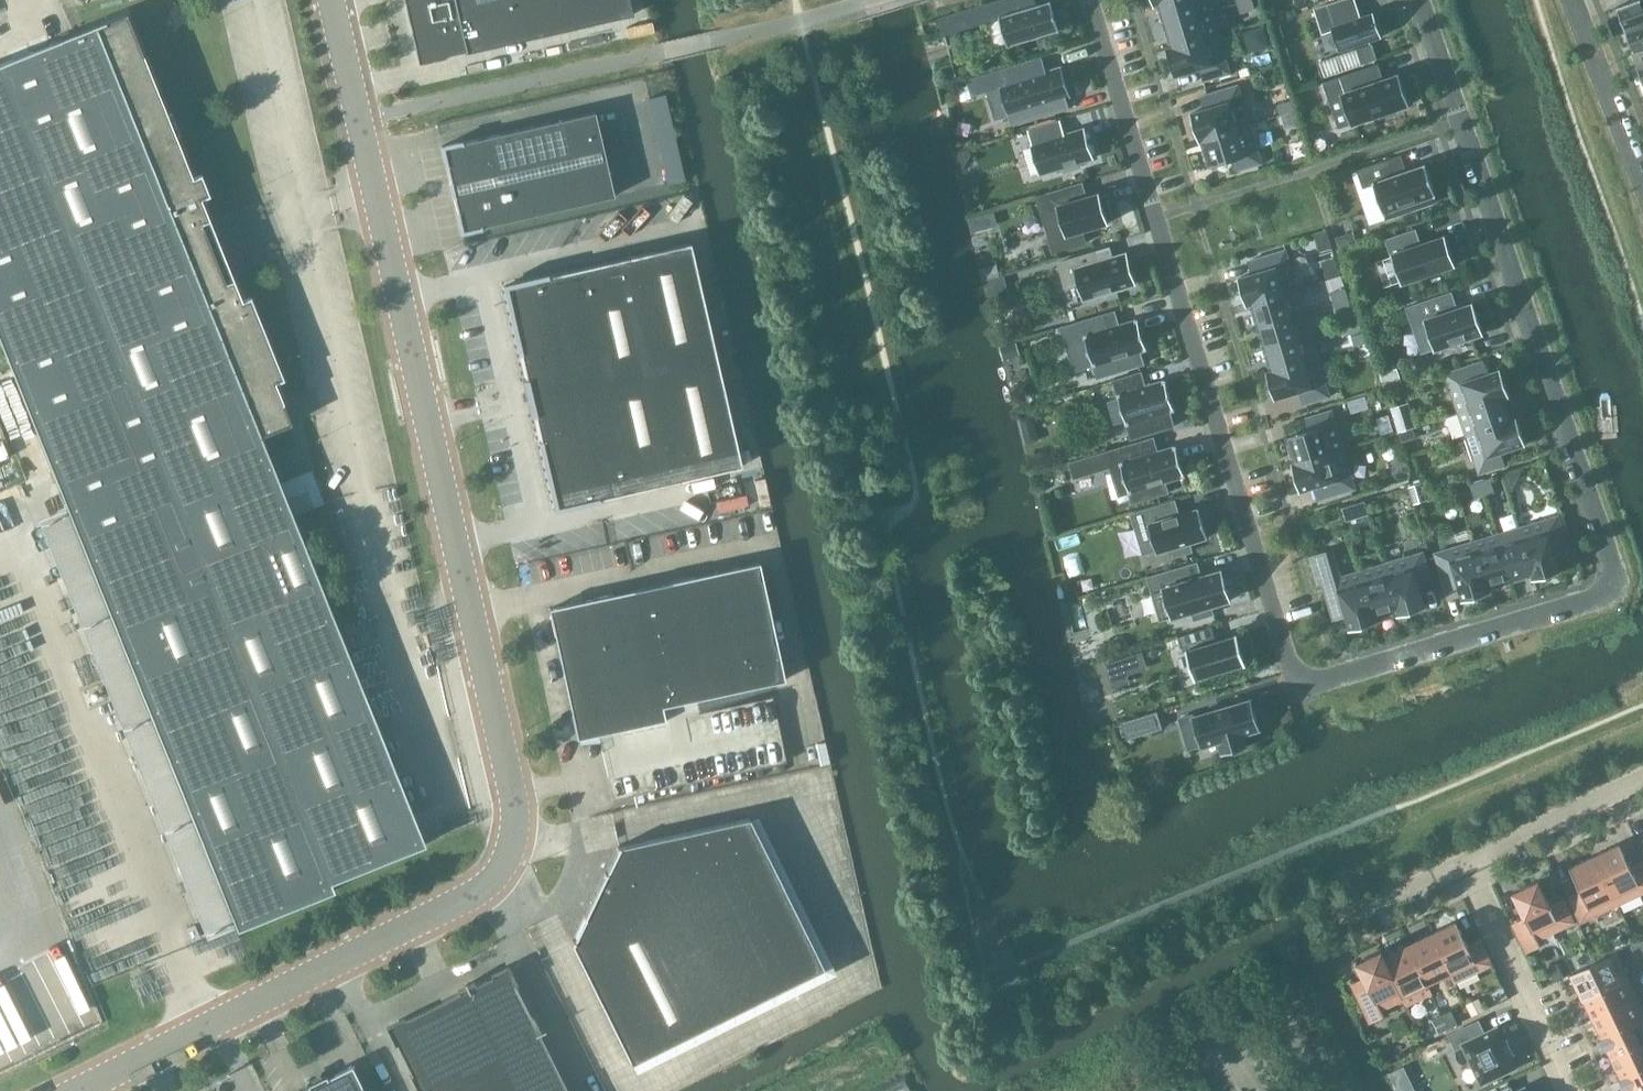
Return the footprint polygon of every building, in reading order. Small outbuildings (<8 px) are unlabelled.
[(422,61),(465,51),(466,53),(633,14),(630,0),(408,0),(422,61)] [(940,18),(945,34),(1001,17),(1010,45),(1060,30),(1052,1),(1029,8),(1026,0),(1001,0),(940,18)] [(1159,2),(1160,3),(1163,13),(1161,13),(1165,25),(1165,26),(1213,11),(1209,0),(1167,0),(1159,2)] [(1239,3),(1242,13),(1256,9),(1253,0),(1249,0),(1239,3)] [(1356,0),(1344,0),(1315,10),(1323,34),(1333,30),(1340,51),(1380,37),(1381,37),(1382,37),(1374,13),(1373,13),(1373,14),(1362,17),(1356,0)] [(1642,24),(1642,0),(1633,0),(1633,1),(1617,7),(1626,30),(1642,24)] [(1165,26),(1169,38),(1170,38),(1173,47),(1173,48),(1219,34),(1213,11),(1165,26)] [(209,195),(201,175),(193,178),(176,137),(180,135),(172,115),(168,117),(126,13),(0,64),(0,340),(237,930),(334,891),(331,883),(368,867),(425,844),(331,612),(332,612),(261,436),(291,424),(283,403),(283,402),(275,382),(283,378),(250,297),(242,300),(233,279),(225,282),(202,223),(209,219),(201,198),(209,195)] [(1634,53),(1642,49),(1642,24),(1626,30),(1634,53)] [(1173,47),(1168,48),(1169,50),(1170,50),(1173,59),(1171,60),(1176,75),(1201,68),(1205,81),(1231,73),(1219,34),(1173,48),(1173,47)] [(1373,45),(1358,50),(1363,65),(1378,59),(1373,45)] [(1641,76),(1642,75),(1642,49),(1634,53),(1639,66),(1637,67),(1641,76)] [(1062,67),(1040,73),(1036,59),(968,80),(972,95),(988,90),(990,97),(1002,93),(1012,126),(1070,108),(1067,97),(1071,96),(1062,67)] [(953,64),(943,66),(946,79),(957,76),(953,64)] [(1384,80),(1379,64),(1324,82),(1330,100),(1342,96),(1352,124),(1379,115),(1380,119),(1398,113),(1397,109),(1410,104),(1400,75),(1384,80)] [(1249,67),(1240,70),(1243,77),(1251,74),(1249,67)] [(663,132),(679,129),(670,84),(655,87),(663,132)] [(1203,140),(1203,139),(1251,124),(1239,85),(1201,96),(1205,109),(1192,113),(1200,141),(1203,140)] [(1296,110),(1292,100),(1278,104),(1281,114),(1283,114),(1296,110)] [(1296,110),(1283,114),(1285,122),(1291,126),(1299,123),(1296,110)] [(442,146),(462,232),(480,228),(480,227),(615,197),(595,112),(461,143),(461,142),(442,146)] [(1065,135),(1061,121),(1029,130),(1033,144),(1032,145),(1040,174),(1064,167),(1065,172),(1082,167),(1081,162),(1094,158),(1085,129),(1065,135)] [(1203,139),(1203,140),(1206,149),(1204,149),(1209,165),(1232,158),(1236,171),(1263,163),(1251,124),(1203,139)] [(970,149),(954,153),(959,168),(964,167),(972,155),(970,149)] [(1358,170),(1358,171),(1364,189),(1375,185),(1387,219),(1435,202),(1432,196),(1435,195),(1436,196),(1437,196),(1426,163),(1425,164),(1425,165),(1407,172),(1401,155),(1358,170)] [(1052,208),(1042,211),(1054,251),(1087,242),(1083,231),(1109,223),(1108,220),(1115,219),(1110,202),(1103,204),(1101,196),(1100,193),(1088,197),(1083,183),(1047,193),(1052,208)] [(984,215),(971,218),(975,231),(987,227),(984,215)] [(1393,255),(1403,283),(1456,265),(1446,236),(1421,244),(1416,230),(1387,240),(1393,256),(1393,255)] [(1328,231),(1314,235),(1320,252),(1333,247),(1328,231)] [(1355,231),(1337,237),(1341,249),(1358,243),(1355,231)] [(535,416),(556,509),(742,466),(690,243),(505,286),(526,379),(523,380),(531,416),(535,416)] [(1108,248),(1059,263),(1066,286),(1079,282),(1084,300),(1085,299),(1090,297),(1092,301),(1105,297),(1104,293),(1135,284),(1137,284),(1128,254),(1126,254),(1111,259),(1108,248)] [(1299,289),(1287,250),(1249,261),(1252,274),(1239,278),(1244,294),(1246,293),(1249,303),(1247,303),(1248,305),(1252,304),(1252,303),(1299,289)] [(1006,276),(987,280),(994,304),(1012,300),(1006,276)] [(1346,288),(1332,293),(1335,302),(1349,298),(1346,288)] [(1305,312),(1299,289),(1252,303),(1252,304),(1255,313),(1254,313),(1258,325),(1257,325),(1258,326),(1305,312)] [(1458,309),(1452,292),(1408,308),(1414,326),(1426,322),(1436,349),(1484,333),(1474,304),(1458,309)] [(1349,298),(1335,302),(1338,312),(1352,308),(1349,298)] [(1352,308),(1338,312),(1342,325),(1356,321),(1352,308)] [(1305,312),(1258,326),(1258,327),(1259,326),(1262,336),(1261,336),(1264,348),(1264,349),(1302,337),(1312,334),(1305,312)] [(1086,368),(1095,365),(1098,378),(1145,364),(1141,351),(1146,350),(1147,349),(1147,348),(1139,321),(1138,319),(1137,320),(1109,328),(1105,314),(1062,327),(1067,342),(1077,339),(1086,368)] [(1370,342),(1367,332),(1353,336),(1356,346),(1370,342)] [(1312,334),(1302,337),(1264,349),(1265,350),(1269,361),(1270,361),(1273,370),(1268,372),(1268,373),(1319,357),(1312,334)] [(1015,343),(1001,348),(1005,360),(1019,355),(1015,343)] [(1319,357),(1268,373),(1268,374),(1270,373),(1273,382),(1271,383),(1276,399),(1300,391),(1304,404),(1331,396),(1319,357)] [(1446,374),(1459,413),(1510,395),(1509,394),(1508,395),(1504,386),(1506,385),(1501,369),(1488,374),(1484,361),(1446,374)] [(1398,368),(1380,374),(1385,388),(1402,382),(1398,368)] [(1142,372),(1115,380),(1132,439),(1175,426),(1171,411),(1173,410),(1173,411),(1175,410),(1174,408),(1166,382),(1166,380),(1164,381),(1146,386),(1142,372)] [(1506,397),(1510,396),(1510,395),(1459,413),(1467,435),(1517,418),(1517,417),(1512,419),(1509,409),(1510,409),(1506,397)] [(1410,402),(1392,408),(1400,432),(1414,427),(1418,426),(1410,402)] [(1296,463),(1293,464),(1293,465),(1345,449),(1333,410),(1306,418),(1310,431),(1287,438),(1292,454),(1293,454),(1296,463)] [(1033,414),(1021,417),(1024,429),(1030,427),(1034,420),(1033,414)] [(1389,414),(1377,418),(1382,435),(1394,431),(1389,414)] [(1516,419),(1518,419),(1517,418),(1467,435),(1480,474),(1506,465),(1502,452),(1526,444),(1521,428),(1519,429),(1516,419)] [(1414,427),(1400,432),(1403,443),(1417,438),(1414,427)] [(1149,439),(1107,452),(1071,463),(1075,478),(1122,464),(1134,503),(1169,492),(1166,482),(1184,476),(1186,476),(1185,474),(1177,448),(1177,446),(1175,446),(1175,447),(1153,453),(1149,439)] [(0,441),(0,469),(3,477),(18,471),(12,456),(9,457),(2,440),(0,441)] [(1356,489),(1345,449),(1293,465),(1294,466),(1295,465),(1298,475),(1297,475),(1301,491),(1314,487),(1318,500),(1356,489)] [(312,471),(281,483),(294,515),(325,503),(312,471)] [(1481,481),(1486,495),(1496,492),(1491,478),(1481,481)] [(1471,484),(1476,498),(1486,495),(1481,481),(1471,484)] [(1366,500),(1356,503),(1343,507),(1347,521),(1370,514),(1366,500)] [(1150,525),(1158,552),(1173,548),(1176,556),(1193,551),(1190,543),(1208,537),(1207,533),(1211,531),(1205,512),(1201,514),(1200,509),(1168,519),(1164,504),(1132,514),(1137,529),(1150,525)] [(1559,516),(1520,527),(1536,579),(1537,578),(1536,577),(1545,574),(1546,576),(1562,571),(1558,558),(1571,554),(1559,516)] [(1520,527),(1497,534),(1512,582),(1513,582),(1524,578),(1524,577),(1533,574),(1535,579),(1536,579),(1520,527)] [(1475,541),(1490,592),(1491,592),(1489,587),(1499,584),(1499,586),(1511,582),(1512,582),(1497,534),(1475,541)] [(1489,591),(1489,593),(1490,592),(1475,541),(1435,553),(1447,591),(1460,587),(1464,600),(1480,595),(1479,594),(1489,591)] [(1323,583),(1334,621),(1347,616),(1351,629),(1367,625),(1366,623),(1376,620),(1376,622),(1377,622),(1362,570),(1341,577),(1333,550),(1310,556),(1319,585),(1323,583)] [(1385,564),(1400,615),(1401,614),(1401,613),(1410,610),(1411,612),(1426,607),(1419,582),(1432,579),(1424,552),(1385,564)] [(550,609),(578,738),(600,733),(600,734),(732,705),(729,692),(785,680),(759,563),(634,590),(550,609)] [(1193,612),(1195,620),(1214,614),(1212,606),(1232,600),(1223,570),(1195,579),(1191,564),(1148,577),(1153,593),(1164,590),(1173,618),(1193,612)] [(1385,564),(1362,570),(1377,622),(1378,621),(1377,616),(1386,614),(1387,615),(1398,611),(1399,615),(1400,615),(1385,564)] [(1217,641),(1213,626),(1179,636),(1184,652),(1187,650),(1196,680),(1247,664),(1238,635),(1217,641)] [(1143,652),(1107,664),(1110,673),(1146,662),(1143,652)] [(19,688),(16,679),(0,686),(0,695),(19,688)] [(1195,717),(1194,714),(1180,719),(1184,731),(1196,727),(1202,746),(1220,741),(1224,754),(1247,747),(1244,734),(1261,729),(1252,699),(1195,717)] [(1124,723),(1129,739),(1163,728),(1158,712),(1124,723)] [(573,940),(571,943),(572,944),(632,1064),(824,969),(749,818),(619,847),(618,846),(616,850),(617,850),(606,873),(605,872),(584,918),(574,940),(573,940)] [(1595,854),(1619,905),(1642,893),(1642,862),(1632,867),(1620,843),(1619,843),(1620,845),(1609,850),(1608,848),(1607,849),(1607,851),(1597,856),(1596,854),(1595,854)] [(1582,923),(1619,905),(1595,854),(1595,855),(1595,856),(1585,861),(1584,860),(1583,860),(1584,862),(1573,867),(1572,866),(1571,866),(1582,891),(1569,897),(1582,923)] [(1565,899),(1552,906),(1540,879),(1514,892),(1526,918),(1514,924),(1527,953),(1542,946),(1539,940),(1576,922),(1565,899)] [(1432,932),(1452,973),(1451,974),(1455,983),(1494,964),(1482,939),(1469,945),(1457,920),(1456,921),(1456,923),(1446,928),(1445,926),(1444,927),(1444,928),(1434,933),(1433,932),(1432,932)] [(1429,984),(1451,974),(1452,973),(1432,932),(1432,934),(1422,939),(1421,938),(1420,938),(1420,940),(1416,942),(1417,944),(1411,947),(1409,943),(1408,944),(1428,985),(1429,984)] [(1408,944),(1409,945),(1398,951),(1397,949),(1396,950),(1397,951),(1393,953),(1394,955),(1387,958),(1386,959),(1406,999),(1405,999),(1408,1005),(1433,993),(1429,984),(1428,985),(1408,944)] [(1383,1010),(1405,999),(1406,999),(1386,959),(1387,958),(1383,950),(1358,962),(1370,988),(1357,994),(1371,1023),(1386,1016),(1383,1010)] [(1582,999),(1629,977),(1617,952),(1570,975),(1571,976),(1573,975),(1578,986),(1576,987),(1577,988),(1578,987),(1583,998),(1582,999)] [(1558,964),(1548,969),(1554,981),(1564,976),(1558,964)] [(412,1074),(410,1075),(418,1090),(420,1090),(421,1090),(568,1090),(539,1032),(541,1031),(533,1014),(530,1015),(507,969),(476,984),(475,982),(458,991),(459,993),(389,1027),(412,1074)] [(1592,1020),(1639,997),(1629,977),(1582,999),(1582,1000),(1584,999),(1588,1009),(1587,1009),(1587,1011),(1589,1010),(1593,1018),(1592,1019),(1592,1020)] [(1642,1020),(1642,1006),(1639,997),(1592,1020),(1594,1020),(1598,1028),(1596,1029),(1597,1030),(1598,1029),(1603,1039),(1601,1039),(1602,1040),(1642,1020)] [(1479,998),(1468,1004),(1473,1015),(1485,1010),(1479,998)] [(1443,1016),(1449,1028),(1457,1024),(1452,1012),(1443,1016)] [(1449,1028),(1443,1016),(1434,1020),(1440,1032),(1449,1028)] [(1642,1045),(1642,1020),(1602,1040),(1602,1041),(1603,1040),(1607,1048),(1606,1049),(1606,1050),(1608,1050),(1612,1059),(1611,1060),(1642,1045)] [(1450,1034),(1457,1049),(1464,1045),(1482,1084),(1515,1068),(1517,1068),(1516,1066),(1515,1066),(1510,1054),(1512,1053),(1513,1053),(1514,1052),(1513,1051),(1508,1041),(1509,1041),(1508,1039),(1506,1040),(1504,1041),(1498,1029),(1497,1027),(1496,1028),(1485,1033),(1479,1021),(1450,1034)] [(1611,1060),(1611,1061),(1613,1060),(1617,1069),(1616,1069),(1616,1071),(1618,1070),(1622,1079),(1621,1080),(1621,1081),(1642,1070),(1642,1045),(1611,1060)] [(309,1087),(300,1090),(364,1090),(353,1070),(354,1069),(352,1065),(327,1078),(326,1075),(308,1084),(309,1087)] [(1405,1067),(1391,1073),(1398,1088),(1412,1081),(1405,1067)] [(1621,1081),(1623,1080),(1627,1089),(1625,1090),(1626,1090),(1627,1090),(1628,1090),(1642,1090),(1642,1070),(1621,1081)]
